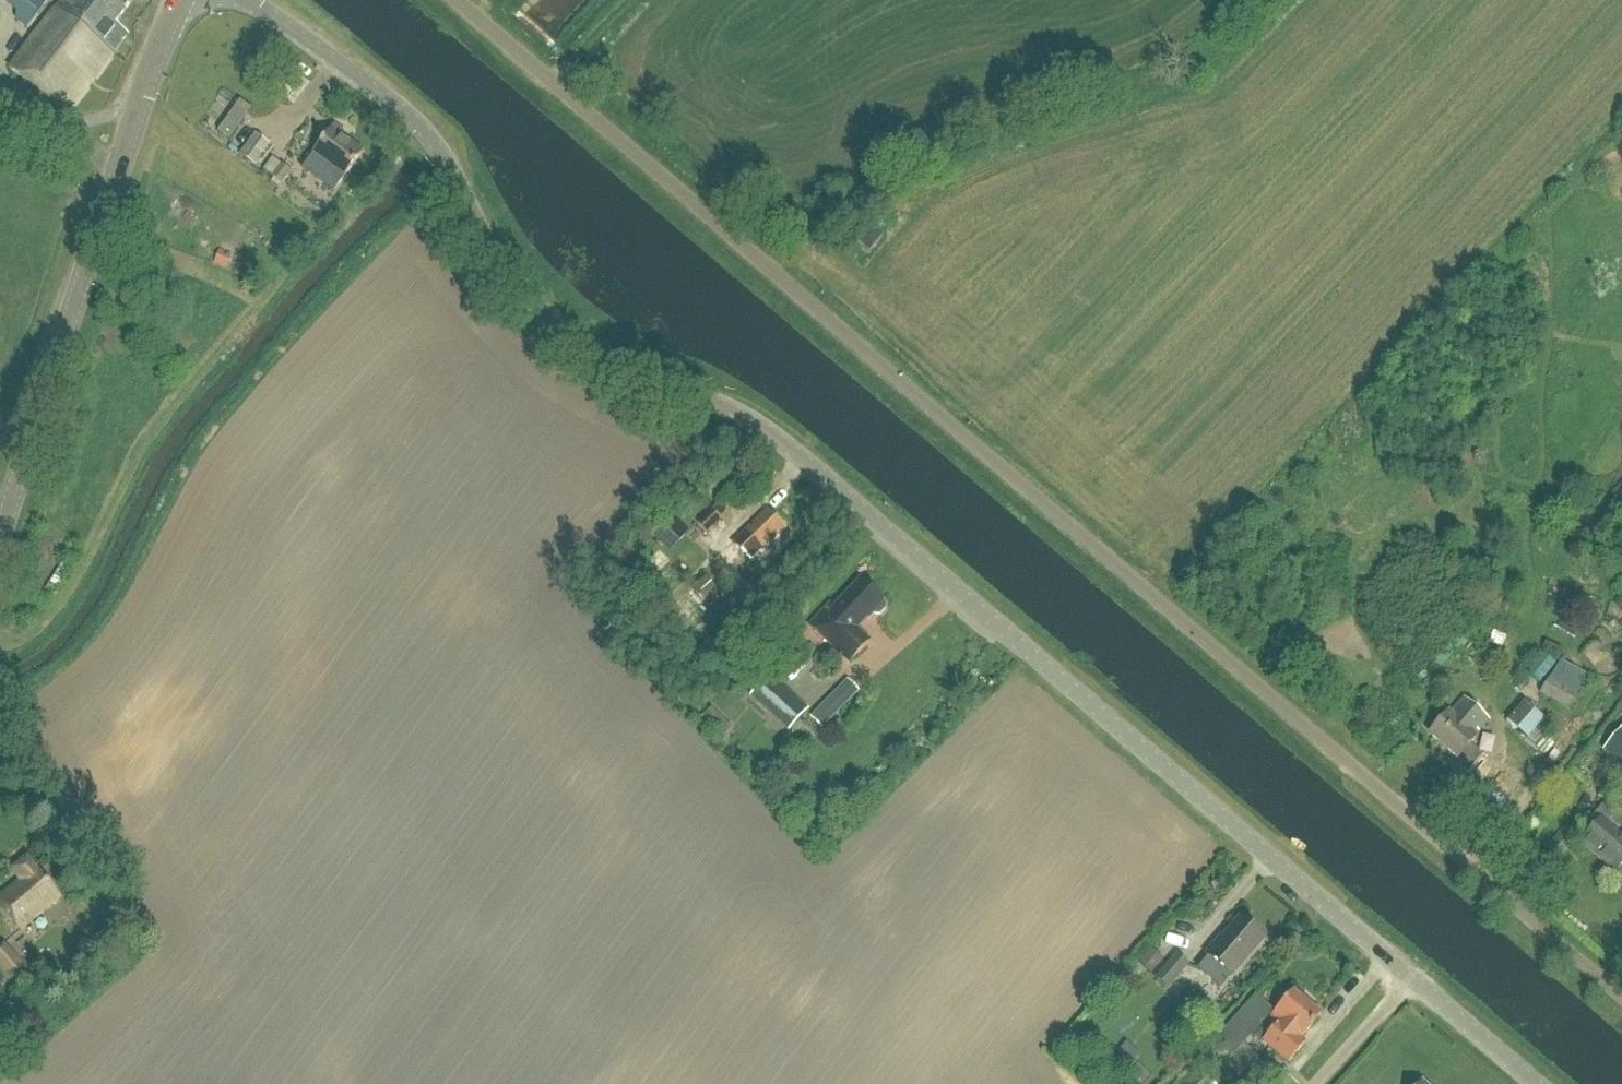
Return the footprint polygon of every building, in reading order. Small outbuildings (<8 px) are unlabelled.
[(46,0),(0,0),(0,12),(24,31),(47,1),(46,0)] [(112,56),(127,37),(113,26),(133,0),(52,0),(59,5),(87,27),(83,34),(112,56)] [(73,109),(112,56),(83,34),(87,27),(59,5),(9,71),(53,105),(73,109)] [(240,103),(219,134),(230,141),(251,111),(240,103)] [(347,127),(338,120),(317,148),(349,172),(368,147),(345,130),(347,127)] [(271,145),(256,134),(240,157),(254,168),(271,145)] [(275,181),(286,167),(277,160),(266,174),(275,181)] [(884,242),(869,228),(856,242),(870,258),(884,242)] [(791,527),(771,510),(741,542),(760,560),(791,527)] [(882,601),(861,581),(834,609),(829,605),(809,626),(847,663),(866,642),(854,631),(871,613),(875,617),(880,616),(885,611),(885,606),(882,602),(882,601)] [(809,711),(770,675),(750,698),(788,733),(809,711)] [(1575,696),(1551,681),(1541,697),(1565,712),(1575,696)] [(859,693),(847,682),(809,720),(821,731),(859,693)] [(1489,721),(1463,700),(1451,714),(1447,711),(1427,735),(1458,760),(1477,737),(1476,736),(1489,721)] [(1602,753),(1621,770),(1621,729),(1602,753)] [(1607,802),(1595,817),(1601,822),(1581,846),(1615,875),(1621,866),(1621,815),(1607,802)] [(22,861),(8,874),(16,884),(0,898),(0,914),(18,934),(56,899),(34,874),(22,861)] [(1265,939),(1241,918),(1222,941),(1219,938),(1205,955),(1232,978),(1265,939)] [(1309,945),(1319,961),(1331,953),(1321,937),(1309,945)] [(3,945),(0,947),(0,983),(5,979),(9,983),(24,971),(3,945)] [(1188,966),(1175,956),(1155,979),(1167,990),(1188,966)] [(1323,1017),(1295,994),(1273,1020),(1279,1025),(1265,1042),(1291,1064),(1307,1045),(1302,1041),(1323,1017)] [(1267,1011),(1257,1002),(1247,1013),(1245,1011),(1234,1023),(1231,1021),(1212,1043),(1248,1073),(1259,1059),(1240,1043),(1257,1023),(1267,1011)] [(1125,1044),(1111,1059),(1124,1071),(1138,1055),(1125,1044)] [(1268,1083),(1294,1083),(1279,1071),(1268,1083)]
